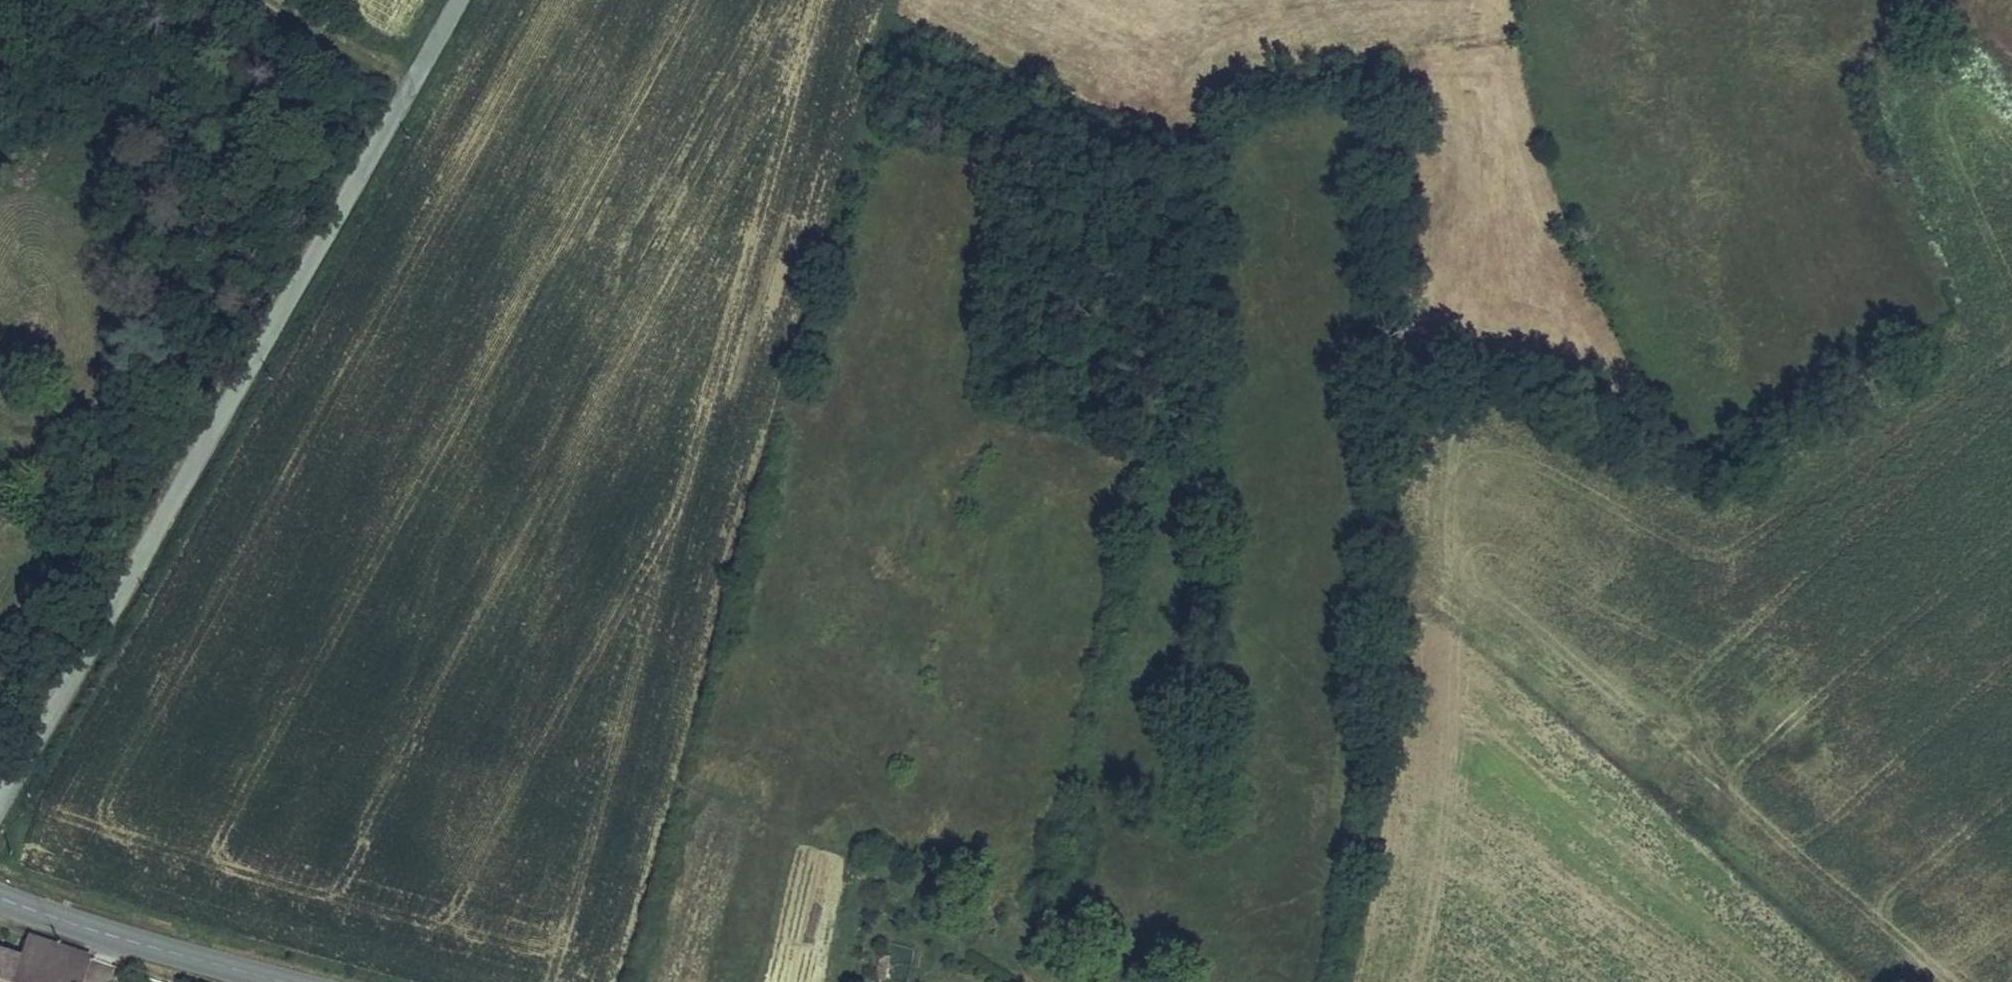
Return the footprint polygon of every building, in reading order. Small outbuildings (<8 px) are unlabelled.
[(0,952),(0,981),(66,981),(77,951),(33,942),(27,962),(0,952)] [(77,951),(66,981),(94,981),(104,960),(77,951)]
